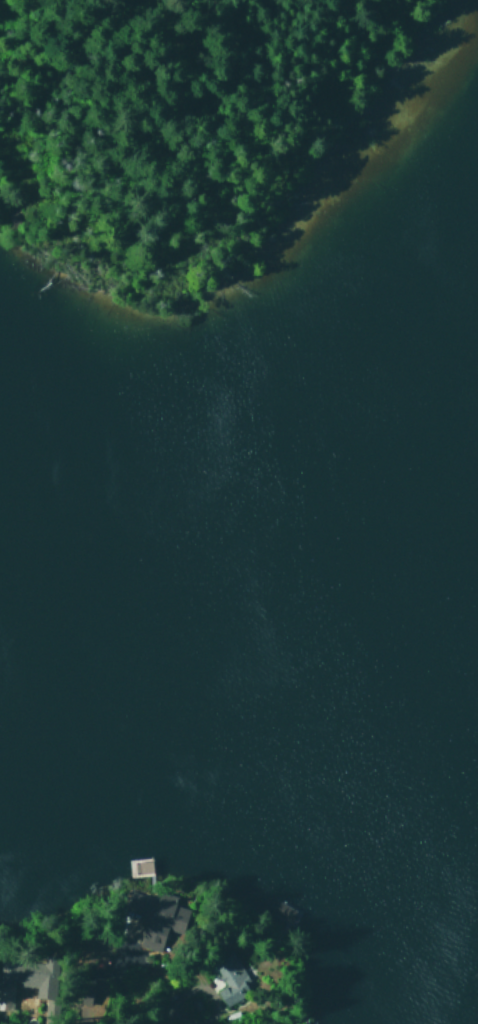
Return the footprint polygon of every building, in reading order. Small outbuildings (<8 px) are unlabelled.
[(122,915),(146,921),(140,942),(164,948),(171,922),(184,925),(188,910),(173,906),(176,895),(158,891),(156,898),(128,891),(122,915)] [(246,975),(229,948),(208,961),(224,986),(214,992),(225,1009),(242,997),(241,995),(248,990),(240,978),(246,975)] [(19,981),(20,960),(0,959),(0,1009),(13,1010),(14,981),(19,981)]
